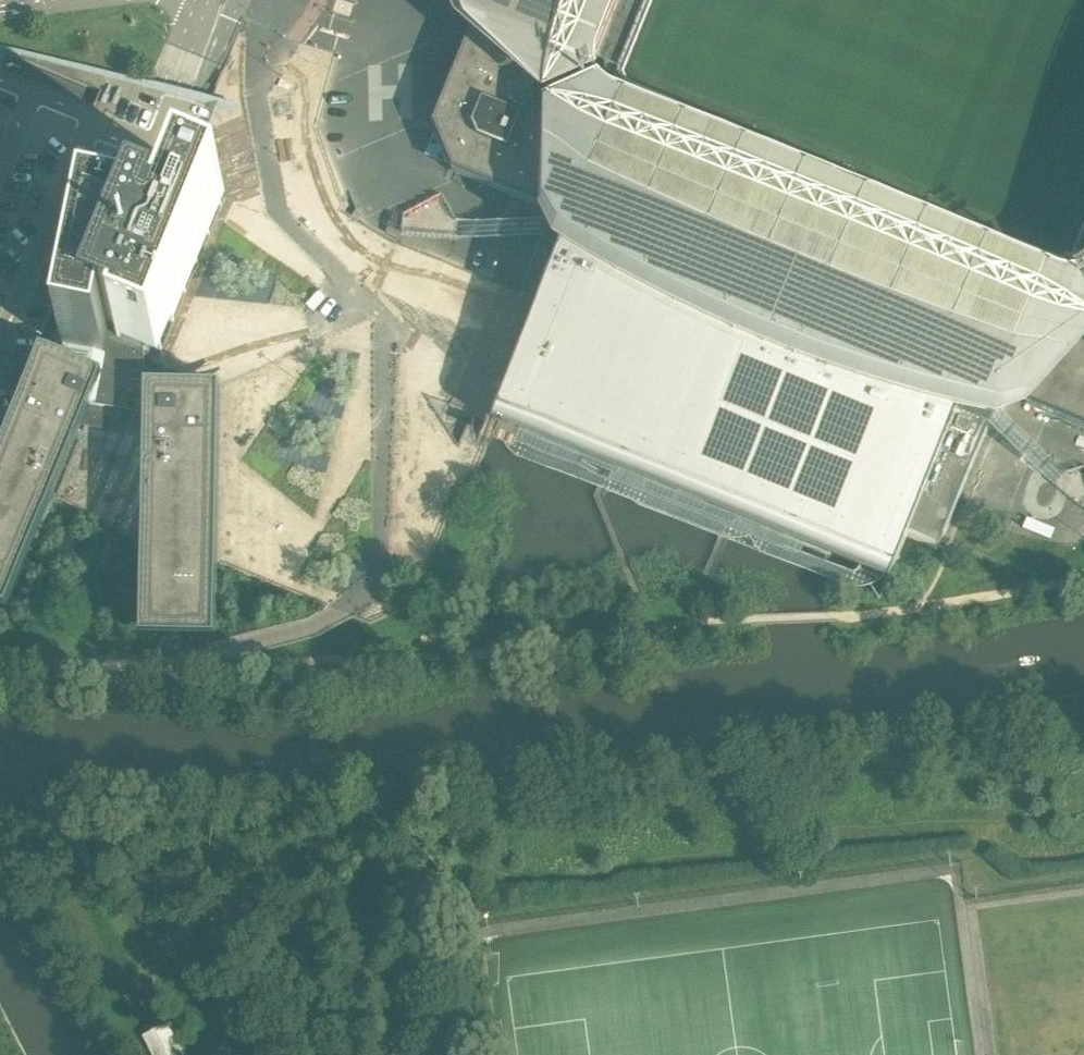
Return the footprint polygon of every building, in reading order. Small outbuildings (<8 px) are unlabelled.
[(553,204),(571,211),(563,231),(569,233),(542,299),(498,408),(498,409),(495,419),(497,420),(890,580),(908,536),(940,549),(992,420),(997,408),(1003,410),(1010,390),(1029,398),(1026,405),(1083,429),(1083,346),(1055,334),(1051,344),(1033,337),(1039,320),(1042,312),(1055,280),(858,200),(853,211),(839,206),(844,194),(616,101),(603,133),(603,134),(600,141),(593,158),(574,150),(579,140),(545,126),(530,91),(543,57),(533,53),(541,35),(558,41),(565,44),(598,58),(621,0),(456,0),(487,13),(480,31),(472,28),(433,125),(453,172),(550,211),(553,204)] [(542,299),(522,291),(521,293),(391,240),(343,211),(270,167),(227,141),(226,139),(231,137),(218,105),(188,97),(148,87),(149,86),(0,48),(0,611),(7,614),(55,496),(137,542),(142,543),(141,639),(215,641),(217,561),(340,612),(370,624),(405,608),(415,598),(460,486),(469,490),(489,439),(497,420),(495,419),(498,409),(498,408),(542,299)] [(23,1054),(27,1054),(0,1002),(0,1010),(23,1054)] [(153,1054),(184,1054),(168,1023),(143,1036),(153,1054)]
